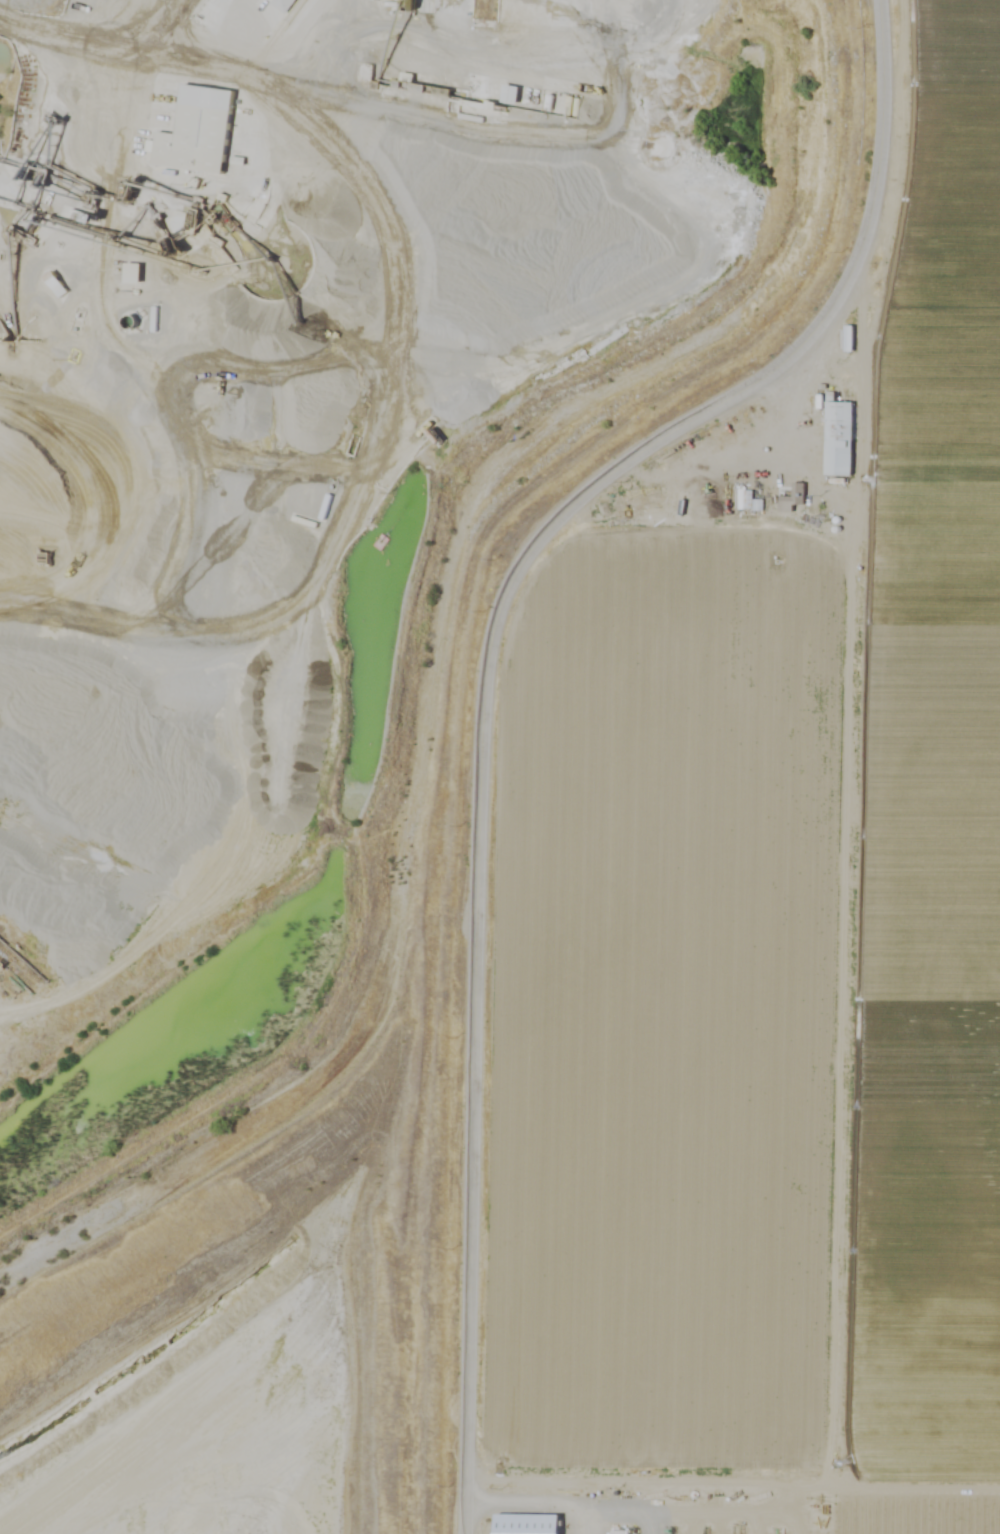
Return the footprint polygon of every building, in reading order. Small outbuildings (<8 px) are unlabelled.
[(288,12),(296,0),(269,0),(288,12)] [(230,90),(180,85),(174,134),(154,132),(150,166),(221,174),(230,90)] [(501,103),(517,105),(519,87),(503,85),(501,103)] [(122,285),(138,285),(138,264),(122,264),(122,285)] [(43,278),(59,299),(68,292),(52,271),(43,278)] [(853,326),(843,326),(843,352),(853,352),(853,326)] [(823,475),(852,476),(852,402),(823,401),(823,475)] [(331,497),(323,494),(314,520),(322,522),(331,497)]
